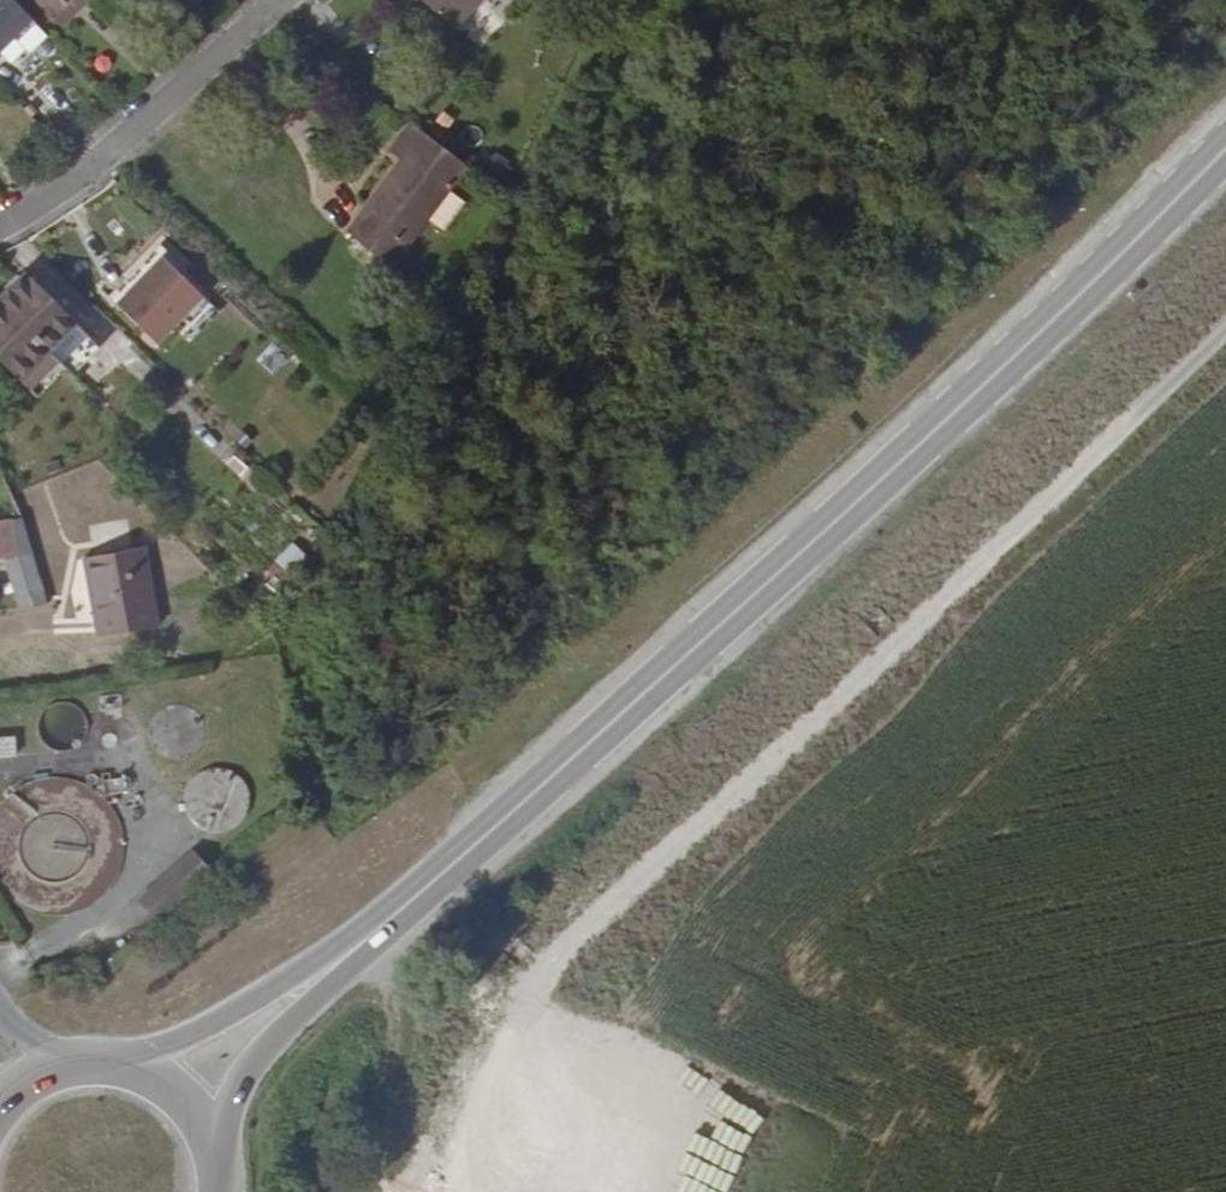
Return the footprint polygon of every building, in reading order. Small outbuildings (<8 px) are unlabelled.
[(31,24),(8,0),(0,0),(0,53),(31,24)] [(72,12),(59,0),(32,0),(30,2),(56,28),(72,12)] [(86,0),(84,0),(72,12),(56,28),(61,33),(90,4),(86,0)] [(84,0),(59,0),(72,12),(84,0)] [(452,33),(483,0),(417,0),(452,33)] [(466,170),(409,127),(387,155),(398,164),(344,237),(391,273),(466,170)] [(162,261),(115,308),(155,348),(202,300),(162,261)] [(46,355),(74,327),(25,278),(0,303),(0,308),(46,355)] [(46,355),(0,308),(0,366),(17,384),(46,355)] [(16,612),(45,608),(20,521),(0,524),(0,561),(2,561),(16,612)] [(291,577),(309,558),(292,543),(274,561),(291,577)] [(143,551),(82,564),(96,640),(157,629),(143,551)] [(17,757),(17,738),(0,738),(0,757),(17,757)] [(153,916),(212,869),(195,849),(137,896),(153,916)]
